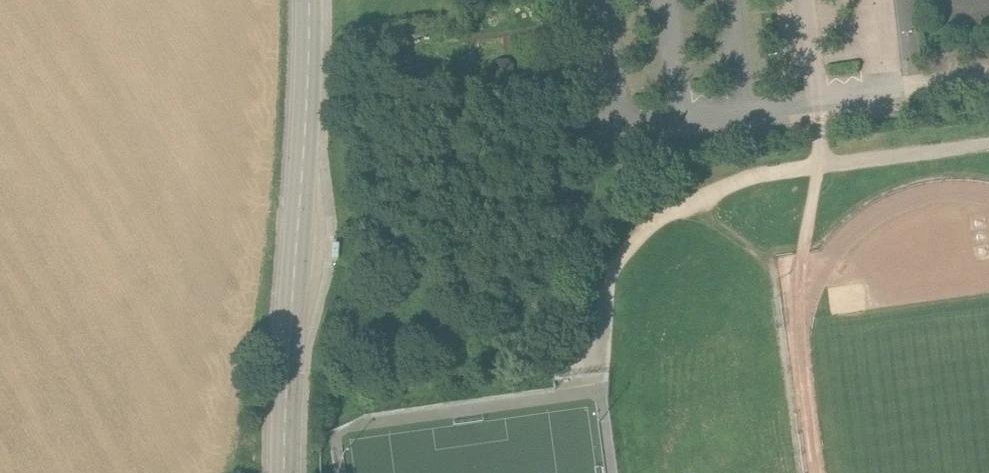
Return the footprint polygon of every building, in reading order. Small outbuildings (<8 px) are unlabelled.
[(491,62),(488,65),(486,70),(487,74),(488,79),(491,82),(495,84),(500,85),(504,84),(508,82),(511,78),(513,74),(512,69),(511,65),(508,61),(504,59),(499,59),(495,59),(491,62)]
